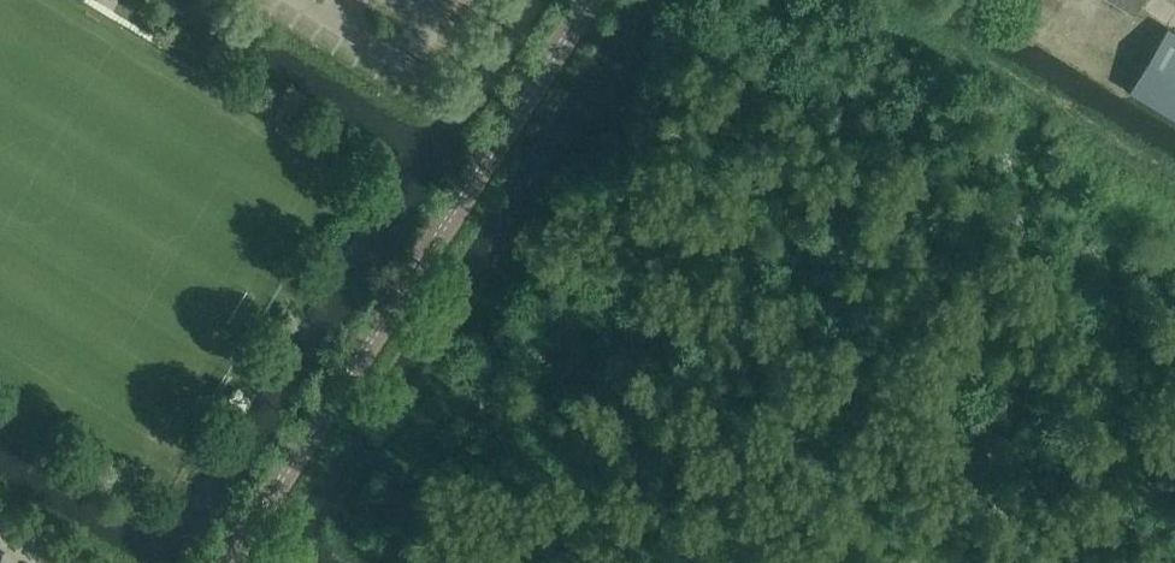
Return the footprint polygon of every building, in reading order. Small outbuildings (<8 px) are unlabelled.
[(1135,15),(1144,0),(1111,0),(1135,15)] [(1168,28),(1130,91),(1174,118),(1174,32),(1168,28)]
